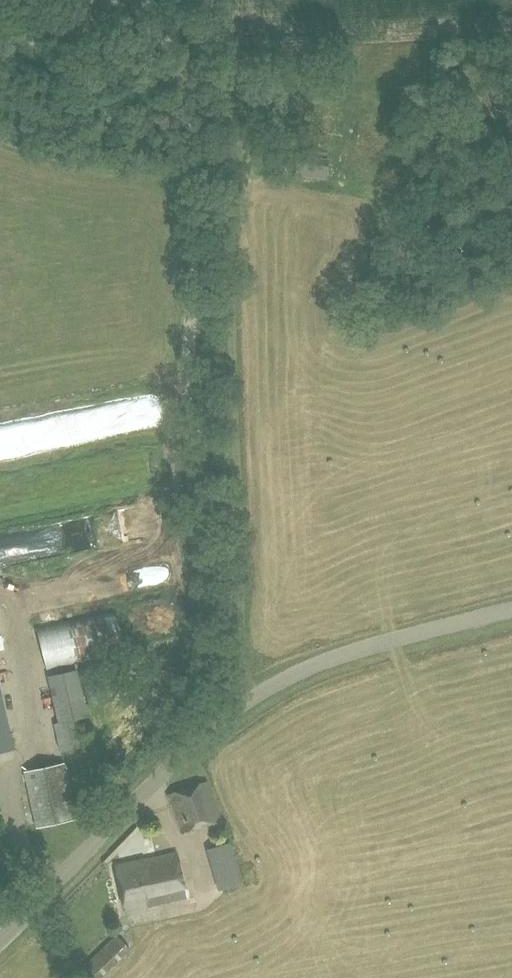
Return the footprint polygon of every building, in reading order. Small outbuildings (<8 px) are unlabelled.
[(77,487),(78,501),(92,500),(90,485),(77,487)] [(145,594),(149,577),(129,572),(125,589),(145,594)] [(88,716),(77,669),(48,676),(59,723),(54,724),(62,752),(86,746),(85,745),(100,742),(95,721),(107,718),(105,711),(88,716)] [(17,748),(0,675),(0,752),(17,748)] [(36,826),(75,817),(64,763),(25,772),(36,826)] [(181,833),(218,821),(205,782),(168,795),(181,833)] [(130,858),(148,834),(139,828),(121,852),(130,858)] [(224,887),(242,881),(229,838),(209,844),(224,887)] [(187,899),(179,855),(146,862),(145,861),(118,867),(127,911),(147,908),(146,907),(187,899)] [(77,973),(82,977),(108,977),(137,949),(120,932),(77,973)]
